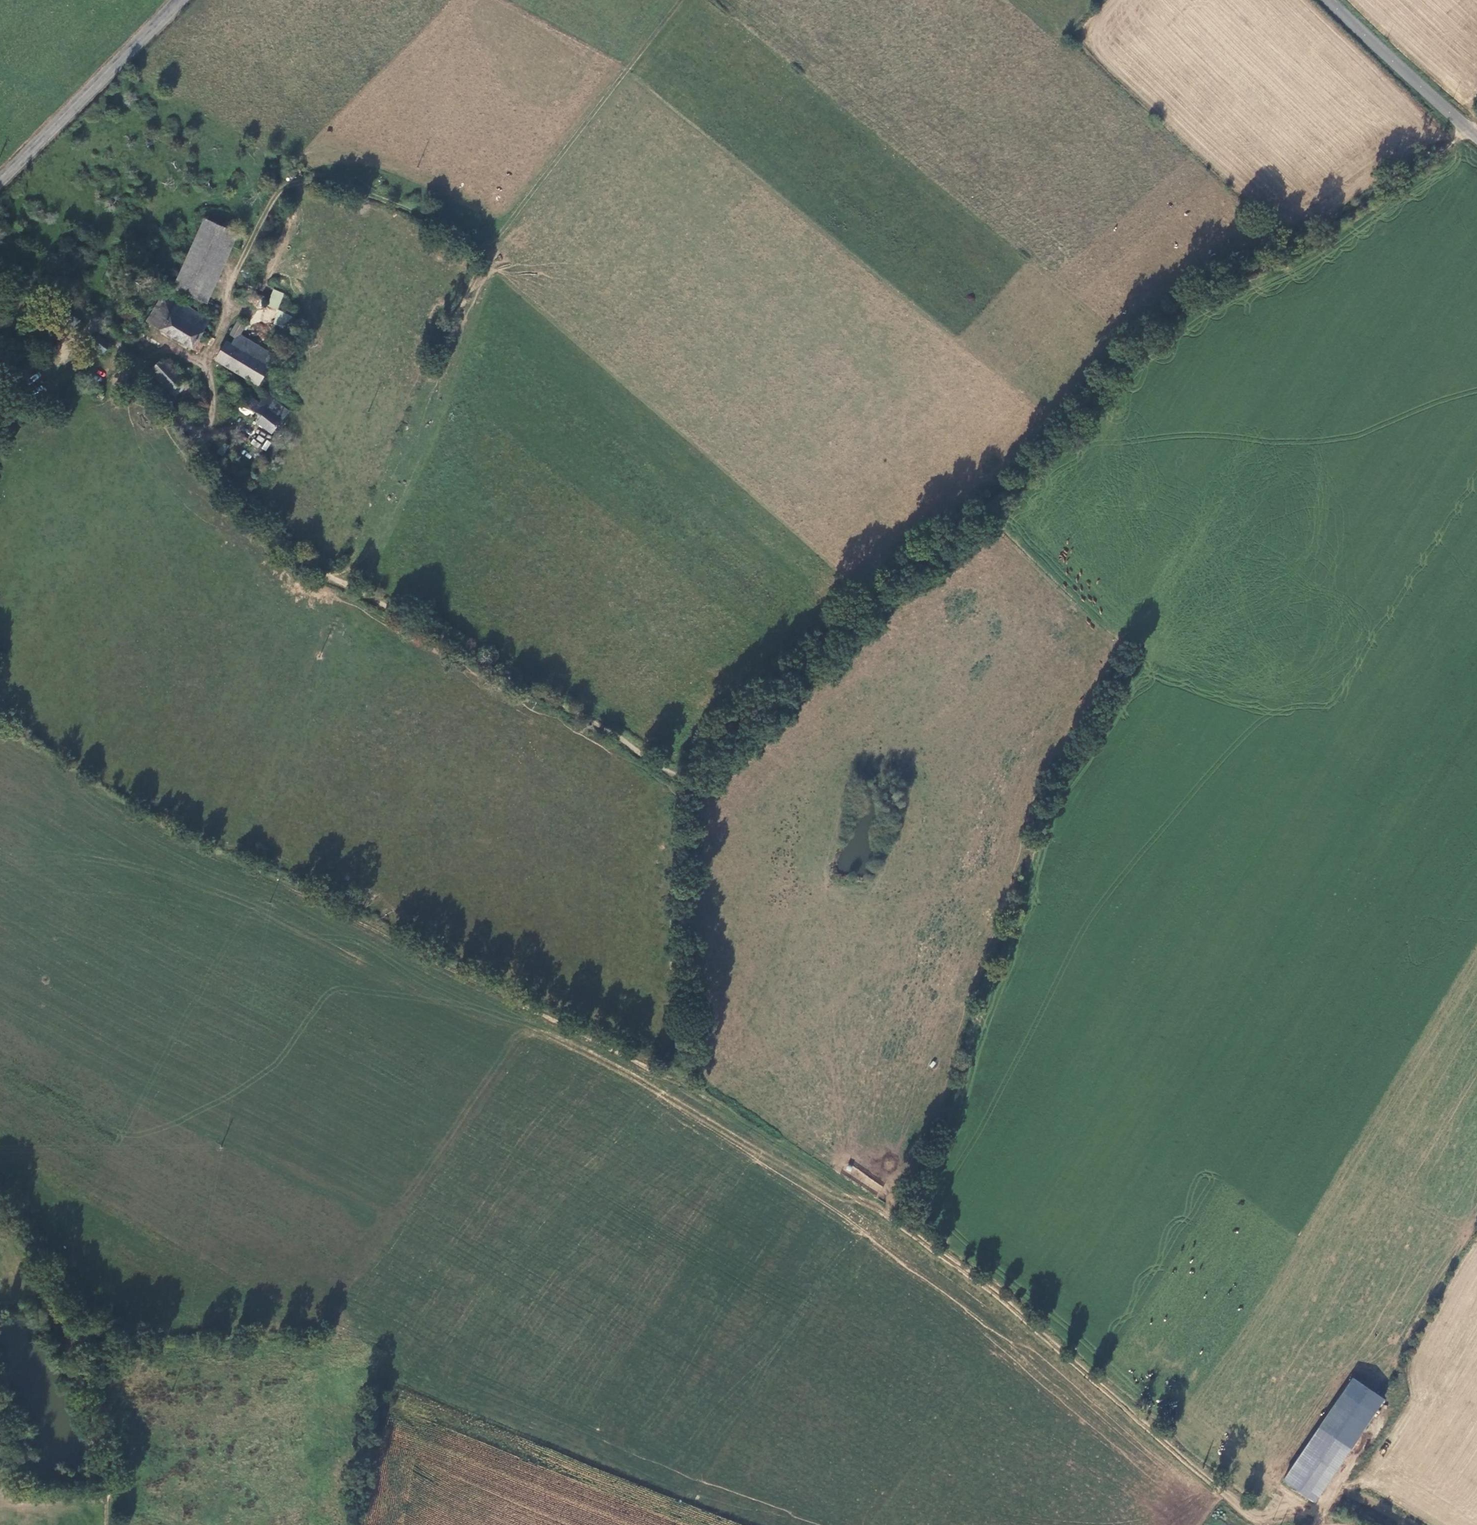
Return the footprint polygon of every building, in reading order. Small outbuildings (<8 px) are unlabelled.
[(208,304),(240,234),(206,219),(174,288),(208,304)] [(278,310),(283,292),(272,289),(267,307),(278,310)] [(170,297),(164,294),(147,322),(152,325),(199,354),(207,342),(201,339),(211,320),(178,301),(177,302),(170,297)] [(262,304),(252,298),(250,303),(260,309),(262,304)] [(274,324),(285,329),(290,315),(280,311),(274,324)] [(68,312),(67,315),(63,323),(78,332),(85,321),(68,312)] [(232,335),(239,339),(242,334),(248,325),(241,320),(232,335)] [(152,325),(147,322),(143,329),(148,332),(152,325)] [(235,346),(271,367),(278,356),(242,334),(239,339),(235,346)] [(113,346),(98,335),(91,346),(105,356),(113,346)] [(260,386),(265,378),(271,367),(235,346),(228,342),(217,361),(260,386)] [(172,393),(185,381),(164,359),(151,371),(172,393)] [(172,393),(177,398),(189,385),(185,381),(172,393)] [(243,400),(250,392),(243,388),(237,397),(243,400)] [(250,396),(239,409),(272,434),(290,412),(268,395),(261,404),(250,396)] [(231,405),(236,408),(237,407),(240,401),(236,399),(231,405)] [(220,420),(224,424),(236,408),(231,405),(220,420)] [(224,454),(229,446),(225,443),(220,451),(224,454)] [(1354,1375),(1283,1479),(1316,1500),(1386,1397),(1354,1375)]
